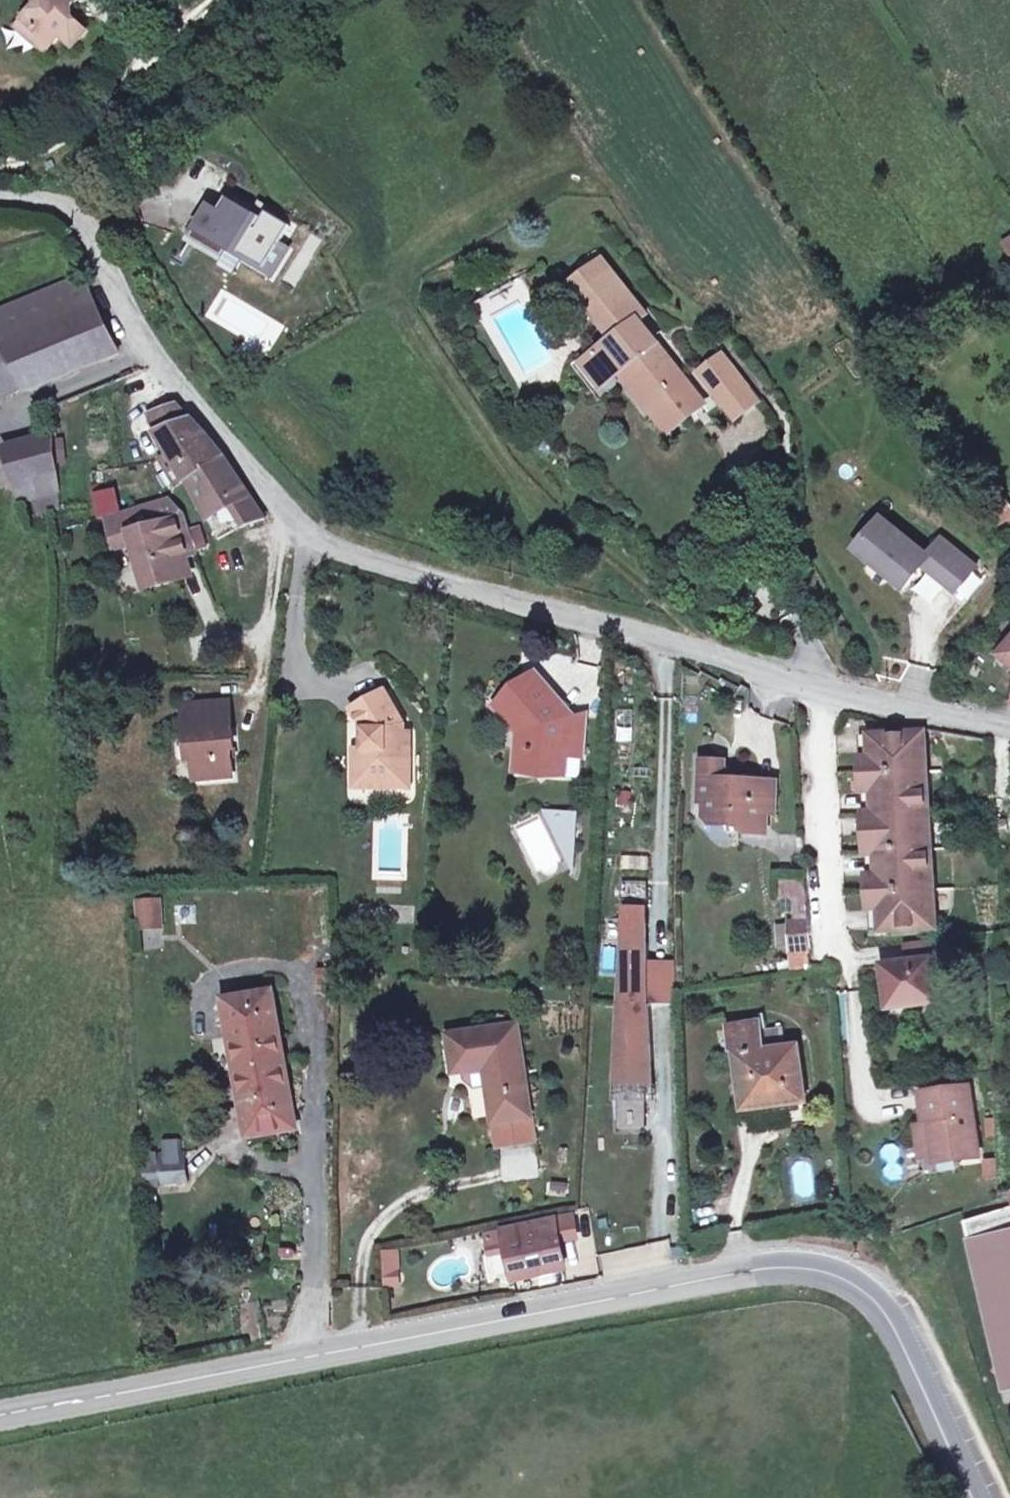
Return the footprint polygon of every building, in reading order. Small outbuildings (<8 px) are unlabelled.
[(72,11),(69,9),(77,0),(33,0),(37,4),(24,20),(36,31),(29,38),(45,53),(61,36),(73,47),(87,32),(72,19),(72,11)] [(29,38),(36,31),(24,20),(17,27),(29,38)] [(226,255),(230,248),(273,274),(274,275),(288,252),(281,248),(292,228),(269,215),(263,224),(253,218),(229,203),(221,216),(210,208),(191,239),(224,259),(226,255)] [(263,224),(269,215),(272,209),(262,203),(253,218),(263,224)] [(224,259),(191,239),(188,244),(221,264),(224,259)] [(230,248),(226,255),(269,282),(273,274),(230,248)] [(648,316),(601,256),(582,272),(585,277),(572,287),(615,342),(595,357),(606,371),(610,368),(618,379),(624,374),(633,384),(630,386),(640,399),(643,397),(657,415),(654,417),(668,435),(692,416),(690,413),(683,405),(696,394),(640,323),(648,316)] [(0,314),(0,361),(9,357),(26,391),(118,352),(82,279),(0,314)] [(595,357),(584,366),(595,380),(606,371),(595,357)] [(727,361),(703,379),(722,402),(733,416),(755,398),(727,361)] [(696,394),(683,405),(690,413),(703,403),(696,394)] [(733,416),(738,423),(761,406),(755,398),(733,416)] [(187,481),(225,457),(206,435),(177,405),(149,415),(156,432),(169,454),(161,459),(167,471),(179,466),(186,480),(187,481)] [(55,437),(4,451),(21,502),(33,499),(38,514),(62,508),(55,437)] [(225,457),(187,481),(205,517),(232,502),(245,525),(265,519),(225,457)] [(179,466),(167,471),(175,485),(186,480),(179,466)] [(116,489),(99,494),(103,520),(109,518),(121,514),(116,489)] [(121,514),(109,518),(112,530),(110,531),(114,547),(116,546),(116,549),(134,545),(141,572),(175,562),(168,538),(191,531),(186,515),(170,498),(121,514)] [(922,568),(954,594),(974,569),(942,542),(928,559),(881,522),(856,553),(903,591),(922,568)] [(191,531),(168,538),(175,562),(198,555),(191,531)] [(141,572),(147,592),(181,582),(175,562),(141,572)] [(998,658),(1009,667),(1009,643),(998,658)] [(550,708),(555,703),(557,702),(557,701),(558,700),(558,698),(558,697),(557,695),(556,694),(555,694),(554,693),(552,693),(551,693),(549,693),(548,694),(542,688),(511,686),(511,717),(525,734),(523,747),(520,747),(517,772),(537,774),(543,769),(548,774),(580,776),(584,716),(556,714),(550,708)] [(361,768),(361,788),(409,787),(409,748),(403,747),(403,733),(403,724),(384,691),(353,710),(364,730),(364,751),(368,751),(369,768),(361,768)] [(184,706),(188,747),(192,747),(194,760),(196,781),(232,777),(230,750),(234,749),(229,702),(184,706)] [(926,758),(925,733),(869,736),(871,759),(861,759),(862,793),(872,793),(875,837),(865,838),(866,856),(876,856),(877,877),(867,878),(869,912),(879,911),(880,933),(934,931),(933,905),(924,906),(923,875),(932,875),(930,850),(921,850),(921,835),(930,835),(927,788),(918,789),(917,759),(926,758)] [(869,736),(859,737),(861,759),(871,759),(869,736)] [(364,751),(355,751),(355,788),(361,788),(361,768),(369,768),(368,751),(364,751)] [(927,788),(926,758),(917,759),(918,789),(927,788)] [(734,784),(733,786),(726,786),(724,782),(724,763),(703,763),(702,802),(707,803),(706,818),(713,824),(733,825),(739,833),(761,833),(761,813),(761,801),(756,801),(756,786),(746,786),(745,784),(744,782),(743,781),(741,781),(740,780),(738,781),(736,781),(735,782),(734,784)] [(775,786),(756,786),(756,801),(761,801),(761,813),(767,813),(774,813),(775,786)] [(872,793),(862,793),(865,838),(875,837),(872,793)] [(577,813),(551,811),(557,822),(559,821),(568,839),(575,840),(577,813)] [(845,835),(858,834),(856,814),(844,814),(845,835)] [(930,835),(921,835),(921,850),(930,850),(930,835)] [(866,856),(867,878),(877,877),(876,856),(866,856)] [(933,905),(932,875),(923,875),(924,906),(933,905)] [(808,914),(806,880),(791,879),(792,914),(808,914)] [(621,901),(648,899),(647,880),(620,882),(621,901)] [(164,924),(162,899),(137,901),(139,926),(164,924)] [(870,934),(880,933),(879,911),(869,912),(870,934)] [(810,945),(809,920),(789,922),(791,947),(810,945)] [(626,926),(626,945),(648,944),(647,926),(626,926)] [(952,936),(934,939),(936,958),(955,955),(952,936)] [(903,944),(906,963),(931,959),(936,958),(934,939),(903,944)] [(648,944),(626,945),(613,1091),(622,1090),(646,1089),(646,1073),(653,1073),(648,944)] [(613,1091),(626,945),(621,945),(608,1090),(613,1091)] [(906,963),(883,966),(890,1009),(938,1002),(931,959),(906,963)] [(295,1127),(271,993),(226,1001),(250,1135),(295,1127)] [(732,1028),(743,1104),(782,1098),(783,1104),(804,1101),(796,1047),(784,1049),(763,1052),(760,1033),(759,1022),(732,1028)] [(515,1024),(448,1036),(453,1069),(463,1068),(489,1063),(492,1076),(486,1078),(487,1084),(493,1119),(530,1113),(515,1024)] [(781,1030),(760,1033),(763,1052),(784,1049),(781,1030)] [(489,1063),(463,1068),(464,1078),(474,1086),(487,1084),(486,1078),(492,1076),(489,1063)] [(654,1088),(653,1073),(646,1073),(646,1089),(654,1088)] [(979,1157),(969,1088),(921,1094),(925,1123),(930,1122),(935,1158),(957,1155),(958,1160),(979,1157)] [(646,1089),(622,1090),(622,1105),(647,1105),(646,1089)] [(782,1098),(743,1104),(744,1110),(783,1104),(782,1098)] [(530,1113),(493,1119),(497,1144),(534,1138),(530,1113)] [(144,1181),(180,1181),(179,1143),(144,1144),(144,1181)] [(965,1222),(991,1331),(1005,1327),(1009,1347),(1009,1211),(965,1222)] [(531,1224),(504,1231),(508,1252),(514,1277),(566,1266),(560,1242),(577,1238),(574,1216),(531,1224)] [(504,1231),(487,1235),(492,1256),(508,1252),(504,1231)] [(382,1252),(383,1284),(397,1284),(396,1251),(382,1252)] [(991,1331),(997,1357),(1009,1353),(1009,1347),(1005,1327),(991,1331)]
